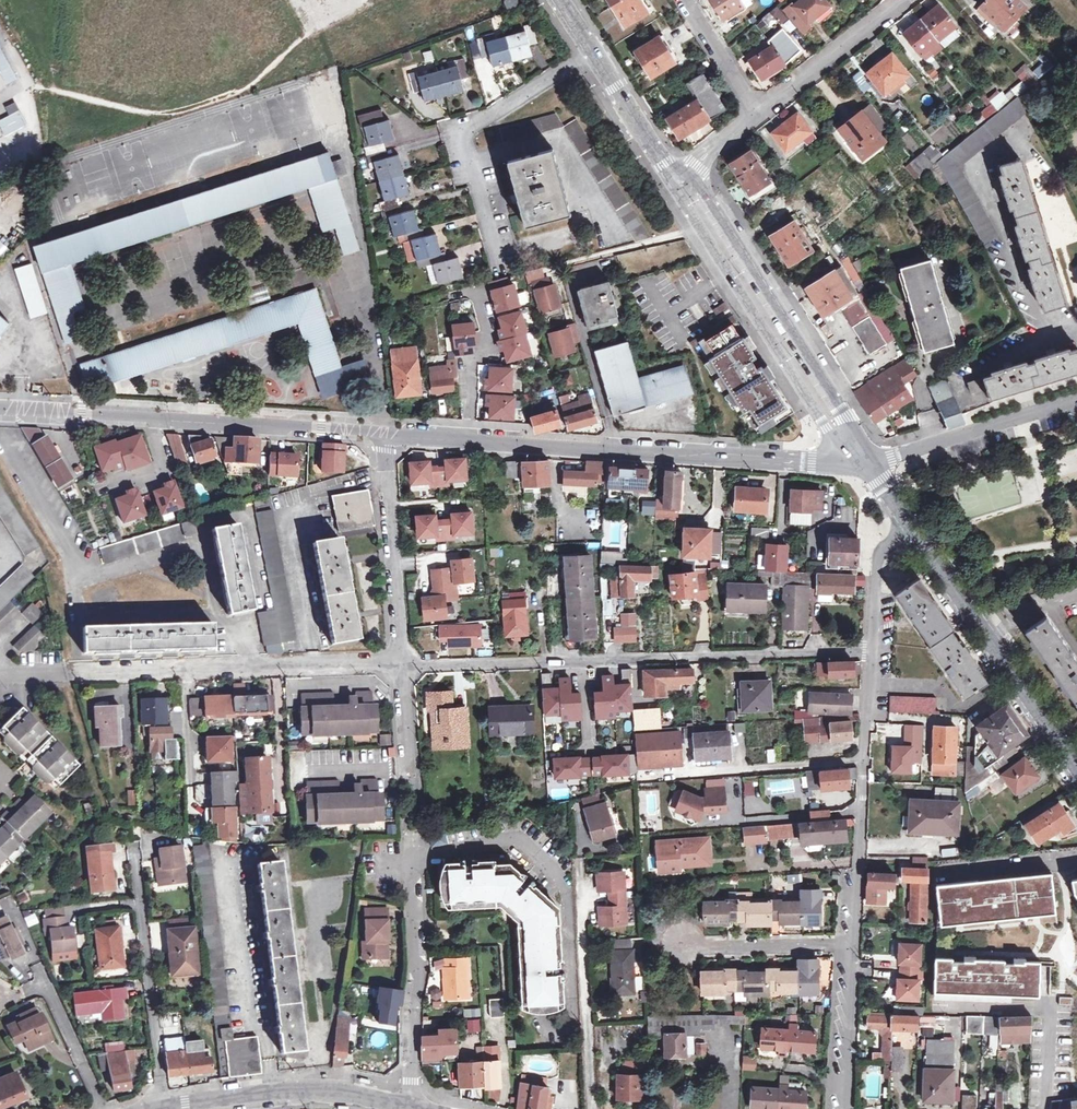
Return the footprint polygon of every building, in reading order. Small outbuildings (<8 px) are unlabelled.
[(640,0),(607,0),(624,26),(647,11),(640,0)] [(742,6),(738,0),(714,0),(725,17),(742,6)] [(823,0),(799,0),(795,3),(793,1),(785,8),(804,30),(812,24),(810,21),(828,6),(823,0)] [(1009,32),(1011,30),(1013,33),(1021,25),(1020,24),(1014,18),(1025,7),(1018,0),(986,0),(979,6),(1006,32),(1007,30),(1009,32)] [(781,23),(788,17),(777,5),(770,11),(781,23)] [(914,46),(921,55),(955,27),(948,18),(946,20),(936,8),(906,32),(916,44),(914,46)] [(524,33),(484,44),(483,40),(476,42),(480,57),(487,55),(491,68),(530,57),(527,45),(533,43),(530,27),(523,29),(524,33)] [(801,49),(782,28),(769,39),(768,40),(772,46),(750,60),(761,78),(785,63),(801,49)] [(679,60),(663,34),(635,51),(651,76),(679,60)] [(10,80),(20,74),(0,39),(0,68),(2,67),(10,80)] [(430,51),(422,52),(423,62),(432,61),(430,51)] [(881,96),(908,75),(890,53),(866,72),(873,82),(871,84),(881,96)] [(1043,55),(1029,71),(1039,79),(1052,63),(1043,55)] [(459,80),(466,78),(461,60),(454,62),(456,67),(417,77),(416,72),(407,74),(412,91),(420,89),(424,102),(463,93),(459,80)] [(931,79),(939,73),(928,60),(921,66),(931,79)] [(1014,73),(1027,88),(1035,81),(1021,66),(1014,73)] [(858,70),(849,76),(861,93),(870,87),(858,70)] [(674,113),(671,107),(663,112),(679,138),(725,110),(702,73),(686,83),(696,99),(674,113)] [(467,78),(459,80),(463,92),(471,89),(467,78)] [(989,242),(999,235),(962,171),(962,163),(1025,113),(1016,96),(1010,102),(1003,94),(992,104),(998,111),(936,162),(984,249),(991,245),(989,242)] [(14,103),(6,108),(10,115),(18,111),(14,103)] [(838,129),(845,138),(862,159),(885,141),(878,133),(887,126),(869,104),(838,129)] [(984,119),(994,112),(988,105),(978,112),(984,119)] [(0,120),(0,127),(5,136),(26,125),(18,111),(10,115),(0,120)] [(411,242),(416,260),(418,268),(434,264),(440,283),(463,277),(458,258),(446,261),(444,253),(441,254),(437,236),(423,239),(420,231),(418,232),(413,214),(400,217),(396,201),(408,198),(398,158),(386,162),(382,145),(393,142),(388,124),(382,125),(379,113),(357,119),(360,131),(365,130),(370,149),(364,150),(368,166),(374,165),(385,204),(379,206),(383,221),(389,219),(393,238),(399,237),(404,236),(406,243),(411,242)] [(799,115),(786,124),(784,122),(771,132),(785,150),(811,131),(799,115)] [(504,143),(561,128),(554,116),(500,130),(504,143)] [(575,120),(561,128),(634,243),(649,238),(575,120)] [(862,159),(845,138),(842,140),(859,161),(860,162),(861,163),(862,163),(864,162),(865,162),(887,144),(885,141),(862,159)] [(729,164),(748,194),(769,181),(749,151),(729,164)] [(933,164),(922,151),(909,162),(920,175),(933,164)] [(552,152),(508,163),(518,200),(526,230),(571,218),(569,213),(552,152)] [(333,167),(336,177),(347,173),(343,160),(332,163),(328,153),(40,244),(34,247),(66,344),(73,342),(80,340),(71,312),(82,308),(67,262),(312,183),(309,174),(333,167)] [(1006,200),(1009,200),(1019,231),(1016,232),(1018,241),(1021,251),(1024,250),(1032,275),(1029,276),(1032,285),(1034,294),(1037,293),(1042,310),(1064,304),(1064,303),(1020,158),(1019,158),(1018,156),(1015,157),(1016,160),(999,165),(1004,181),(1000,182),(1003,191),(1006,200)] [(326,230),(338,226),(350,223),(336,177),(333,167),(309,174),(312,183),(326,230)] [(793,221),(770,235),(786,262),(810,248),(793,221)] [(347,254),(354,252),(359,251),(350,223),(338,226),(347,254)] [(0,242),(0,261),(9,251),(0,242)] [(406,243),(404,244),(409,261),(416,260),(411,242),(406,243)] [(901,268),(924,350),(952,342),(929,260),(901,268)] [(885,341),(855,294),(858,292),(841,265),(805,286),(824,317),(840,308),(869,352),(885,341)] [(32,266),(16,271),(32,317),(47,312),(32,266)] [(506,279),(489,284),(497,313),(520,307),(514,287),(508,288),(506,279)] [(547,280),(533,285),(541,315),(560,309),(554,288),(550,289),(547,280)] [(580,289),(590,329),(610,323),(609,321),(618,318),(609,282),(580,289)] [(341,366),(316,289),(81,364),(89,388),(299,321),(324,397),(372,382),(365,359),(341,366)] [(723,303),(711,310),(715,317),(727,309),(723,303)] [(521,313),(500,319),(503,331),(499,332),(502,342),(526,335),(527,334),(521,313)] [(0,315),(0,334),(10,323),(0,315)] [(731,316),(687,342),(691,348),(697,344),(730,324),(730,325),(735,322),(731,316)] [(730,324),(697,344),(740,415),(746,411),(756,427),(785,409),(759,368),(759,367),(754,370),(752,366),(749,361),(754,359),(753,358),(741,338),(739,339),(730,325),(730,324)] [(473,325),(452,327),(455,357),(473,355),(472,346),(476,346),(473,325)] [(575,326),(567,328),(568,332),(550,336),(555,357),(574,352),(572,344),(579,342),(575,326)] [(526,335),(502,342),(498,343),(501,352),(505,351),(508,363),(532,357),(526,335)] [(453,340),(446,341),(449,362),(447,362),(447,365),(449,365),(449,368),(430,370),(433,395),(454,392),(453,381),(457,381),(453,340)] [(628,343),(594,352),(612,418),(645,410),(645,408),(690,396),(683,367),(638,379),(628,343)] [(990,398),(990,399),(1076,372),(1076,349),(1061,354),(1060,351),(1052,353),(1043,356),(1044,359),(1019,367),(1018,363),(1009,366),(999,369),(1000,372),(983,377),(988,394),(986,395),(987,398),(990,398)] [(421,393),(417,361),(415,361),(413,350),(392,353),(398,396),(421,393)] [(911,396),(901,379),(903,378),(906,382),(913,377),(910,373),(915,370),(907,356),(854,390),(873,420),(911,396)] [(513,371),(491,369),(490,381),(486,381),(485,391),(512,393),(513,371)] [(929,386),(939,408),(945,420),(948,427),(953,426),(964,422),(963,414),(947,379),(929,386)] [(977,379),(967,382),(970,393),(980,390),(977,379)] [(590,400),(567,406),(567,404),(571,403),(568,394),(558,397),(562,408),(563,407),(569,430),(596,423),(590,400)] [(515,398),(488,397),(487,407),(491,407),(490,419),(514,421),(515,398)] [(537,416),(535,411),(534,405),(528,407),(530,418),(532,417),(536,433),(561,426),(557,411),(556,411),(548,413),(547,410),(542,411),(543,414),(537,416)] [(555,405),(535,411),(537,416),(543,414),(542,411),(547,410),(548,413),(556,411),(555,405)] [(45,439),(40,430),(20,429),(31,446),(33,445),(58,486),(72,478),(48,437),(45,439)] [(189,465),(179,435),(167,434),(178,469),(189,465)] [(214,457),(209,437),(186,435),(196,462),(214,457)] [(141,436),(117,444),(125,468),(127,472),(150,464),(141,436)] [(215,437),(224,462),(241,463),(257,464),(259,440),(215,437)] [(116,441),(96,448),(103,471),(115,467),(116,471),(125,468),(117,444),(116,441)] [(345,445),(324,444),(322,472),(343,473),(345,445)] [(298,456),(270,455),(269,475),(297,477),(298,456)] [(447,467),(439,468),(440,485),(449,485),(448,481),(467,479),(465,459),(446,460),(447,467)] [(430,461),(411,463),(412,483),(431,482),(431,486),(440,485),(439,466),(430,467),(430,461)] [(549,461),(523,462),(523,470),(524,491),(550,490),(549,461)] [(240,476),(241,463),(224,462),(228,476),(240,476)] [(518,470),(517,462),(507,462),(507,476),(518,475),(518,470)] [(597,475),(601,475),(601,473),(603,473),(603,463),(586,462),(585,465),(587,465),(587,473),(565,471),(564,489),(578,489),(578,486),(584,486),(584,484),(596,484),(597,475)] [(609,468),(608,487),(612,487),(634,488),(633,491),(646,491),(648,470),(630,468),(630,464),(612,463),(611,468),(609,468)] [(657,470),(656,520),(674,521),(679,521),(681,472),(657,470)] [(174,482),(164,485),(166,489),(154,493),(162,516),(183,509),(174,482)] [(23,553),(31,548),(33,551),(39,547),(0,487),(0,518),(23,553)] [(766,513),(767,492),(748,491),(749,488),(735,487),(735,511),(766,513)] [(136,490),(127,493),(128,497),(117,501),(124,523),(145,516),(136,490)] [(333,497),(339,532),(374,525),(368,491),(356,493),(333,497)] [(822,492),(792,491),(791,511),(812,512),(812,509),(821,509),(822,492)] [(282,643),(297,640),(272,511),(256,513),(273,604),(274,608),(266,609),(267,612),(258,613),(264,646),(282,643)] [(812,512),(791,511),(792,524),(811,524),(812,512)] [(452,520),(445,520),(446,539),(456,538),(455,534),(474,533),(472,512),(471,512),(452,514),(452,520)] [(435,515),(416,517),(418,538),(437,536),(437,540),(446,539),(445,520),(436,521),(435,515)] [(192,521),(160,530),(128,540),(101,548),(105,564),(186,540),(186,538),(197,534),(192,521)] [(228,614),(253,609),(237,525),(212,530),(228,614)] [(770,529),(752,528),(752,538),(769,539),(770,529)] [(711,530),(685,529),(684,556),(710,557),(711,530)] [(832,532),(826,532),(825,572),(857,573),(858,538),(832,537),(832,532)] [(312,543),(331,645),(359,639),(340,538),(312,543)] [(788,546),(768,545),(767,571),(772,571),(785,572),(786,572),(788,546)] [(568,564),(571,632),(582,631),(582,638),(596,637),(592,555),(579,556),(579,563),(568,564)] [(471,557),(452,559),(453,567),(432,569),(433,586),(428,595),(422,596),(424,617),(445,615),(444,598),(456,597),(455,580),(473,578),(471,557)] [(651,581),(650,566),(628,564),(621,564),(621,577),(614,578),(614,596),(634,596),(634,580),(651,581)] [(0,588),(0,630),(19,613),(9,602),(34,579),(23,567),(0,588)] [(696,573),(671,575),(673,598),(698,596),(698,600),(708,599),(706,569),(696,570),(696,573)] [(785,572),(772,571),(771,587),(784,587),(785,572)] [(786,572),(785,572),(784,587),(783,629),(806,629),(807,588),(818,588),(818,590),(831,590),(831,588),(853,588),(854,575),(829,574),(829,575),(819,575),(819,573),(786,572)] [(952,630),(953,628),(918,578),(897,593),(896,594),(922,633),(953,679),(965,697),(987,682),(982,673),(984,671),(960,637),(958,639),(952,630)] [(728,585),(728,610),(759,611),(764,611),(765,587),(728,585)] [(525,600),(503,601),(504,614),(505,636),(527,635),(525,607),(528,607),(527,600),(525,600)] [(41,616),(32,605),(21,615),(31,626),(41,616)] [(635,613),(621,614),(621,626),(635,625),(635,613)] [(1057,632),(1058,631),(1055,626),(1053,627),(1046,617),(1025,631),(1033,643),(1060,680),(1076,705),(1076,661),(1057,632)] [(84,628),(85,653),(213,649),(213,624),(84,628)] [(480,625),(439,626),(439,641),(447,640),(447,647),(481,646),(480,625)] [(16,652),(31,654),(44,641),(33,628),(12,648),(16,652)] [(618,628),(619,642),(636,641),(636,628),(618,628)] [(861,665),(860,661),(846,661),(846,659),(842,659),(842,661),(818,662),(819,674),(828,674),(828,676),(854,676),(854,673),(861,673),(861,665)] [(631,669),(621,669),(622,685),(613,685),(614,710),(633,709),(631,669)] [(665,682),(693,681),(693,670),(645,672),(646,696),(666,695),(665,682)] [(542,714),(562,713),(561,688),(556,688),(552,688),(551,673),(541,673),(542,714)] [(613,676),(603,676),(604,692),(595,692),(596,717),(615,716),(614,710),(613,685),(613,676)] [(561,688),(562,713),(563,719),(581,718),(580,693),(574,693),(571,693),(570,678),(560,678),(561,688)] [(744,710),(772,708),(770,681),(757,682),(758,679),(742,680),(744,710)] [(270,695),(244,696),(244,685),(234,685),(235,697),(187,698),(188,718),(271,715),(270,695)] [(354,697),(347,697),(346,703),(339,703),(333,703),(333,694),(301,695),(301,709),(299,709),(301,735),(375,733),(374,706),(370,706),(370,692),(354,693),(354,697)] [(453,739),(454,747),(467,746),(465,709),(450,709),(449,692),(427,693),(428,710),(431,710),(434,710),(435,726),(439,726),(440,740),(453,739)] [(851,695),(829,693),(809,694),(809,710),(850,713),(851,695)] [(889,712),(940,714),(939,709),(936,709),(936,697),(890,696),(889,712)] [(166,699),(141,700),(142,724),(154,723),(155,729),(151,729),(152,751),(166,751),(166,760),(177,760),(177,739),(172,739),(172,728),(166,729),(166,723),(167,723),(166,713),(166,699)] [(104,702),(95,704),(95,726),(100,726),(101,746),(120,746),(119,718),(122,718),(122,708),(104,708),(104,702)] [(977,784),(981,790),(999,777),(995,771),(991,774),(986,767),(1003,755),(1001,752),(1027,733),(1007,705),(980,723),(984,730),(976,735),(975,746),(966,746),(964,793),(977,784)] [(488,709),(490,735),(531,732),(529,707),(488,709)] [(21,709),(18,712),(74,770),(77,767),(21,709)] [(433,748),(454,747),(453,739),(440,740),(439,726),(435,726),(434,710),(431,710),(433,748)] [(57,786),(74,770),(18,712),(1,728),(6,734),(3,738),(3,744),(15,756),(20,757),(24,753),(29,758),(35,764),(31,768),(31,772),(43,784),(47,784),(51,781),(57,786)] [(181,713),(166,713),(167,723),(166,723),(166,729),(172,728),(172,739),(177,739),(182,739),(181,713)] [(806,742),(851,739),(851,719),(859,719),(859,713),(805,717),(806,742)] [(734,722),(734,731),(744,731),(744,722),(734,722)] [(694,732),(694,744),(695,758),(731,755),(728,723),(694,725),(694,732)] [(924,724),(907,723),(906,746),(923,747),(924,724)] [(957,727),(938,726),(938,746),(935,746),(933,772),(954,773),(957,727)] [(694,744),(694,732),(685,733),(686,745),(694,744)] [(681,733),(637,735),(638,747),(642,747),(643,766),(682,764),(681,733)] [(231,734),(207,736),(208,760),(232,758),(231,734)] [(390,744),(389,734),(379,734),(379,745),(390,744)] [(892,771),(911,772),(911,761),(922,762),(923,747),(906,746),(893,745),(892,771)] [(766,749),(766,762),(775,761),(774,748),(766,749)] [(24,753),(20,757),(25,762),(29,758),(24,753)] [(628,773),(627,754),(602,756),(602,757),(594,757),(594,773),(603,773),(603,774),(628,773)] [(272,810),(269,755),(246,757),(248,782),(239,783),(239,788),(241,812),(272,810)] [(579,757),(554,758),(555,777),(580,776),(580,774),(589,774),(588,758),(579,758),(579,757)] [(29,758),(25,762),(31,768),(35,764),(29,758)] [(1039,776),(1025,758),(1003,774),(1014,791),(1027,782),(1028,784),(1039,776)] [(809,789),(849,786),(849,777),(857,777),(857,766),(807,770),(809,789)] [(238,769),(211,770),(213,803),(235,802),(234,788),(239,788),(239,783),(238,769)] [(359,786),(352,786),(352,792),(346,792),(339,792),(339,782),(306,783),(306,796),(304,796),(305,823),(381,819),(380,793),(377,793),(376,780),(360,781),(359,786)] [(996,795),(1005,787),(999,780),(990,787),(996,795)] [(753,797),(753,781),(743,781),(743,797),(753,797)] [(977,784),(964,793),(966,801),(981,790),(977,784)] [(684,791),(676,809),(698,819),(702,810),(707,810),(707,812),(726,811),(724,788),(706,789),(706,797),(701,798),(684,791)] [(912,799),(954,801),(955,790),(912,788),(912,799)] [(126,789),(127,805),(135,804),(134,789),(126,789)] [(554,799),(568,798),(568,789),(553,790),(554,799)] [(582,800),(585,809),(604,802),(602,797),(599,798),(598,795),(582,800)] [(4,858),(16,846),(8,838),(11,836),(13,833),(22,841),(49,815),(33,798),(24,806),(19,801),(12,807),(17,812),(11,818),(6,813),(0,818),(0,819),(5,824),(0,829),(0,862),(4,858)] [(954,801),(912,799),(909,831),(957,834),(959,801),(954,801)] [(86,816),(94,814),(91,802),(83,804),(86,816)] [(614,830),(604,802),(585,809),(595,837),(614,830)] [(1036,843),(1058,829),(1061,832),(1072,825),(1058,804),(1025,825),(1036,843)] [(235,805),(206,806),(207,821),(219,821),(220,836),(236,836),(235,805)] [(842,818),(841,809),(811,811),(811,821),(842,818)] [(811,821),(799,822),(800,841),(845,837),(845,824),(845,818),(842,818),(811,821)] [(793,822),(770,824),(771,833),(794,832),(793,822)] [(764,824),(745,826),(747,842),(766,841),(764,824)] [(709,837),(658,841),(660,866),(670,866),(670,871),(681,870),(680,862),(711,859),(709,837)] [(432,845),(431,838),(424,839),(425,846),(432,845)] [(202,845),(192,846),(200,917),(220,1079),(262,1073),(260,1060),(257,1036),(232,1039),(207,842),(202,842),(202,845)] [(105,846),(100,847),(100,846),(87,847),(92,892),(114,890),(110,853),(115,852),(114,844),(104,845),(105,846)] [(958,846),(940,847),(941,856),(958,855),(958,846)] [(173,878),(184,876),(180,847),(159,850),(160,859),(161,866),(155,867),(157,886),(174,883),(173,878)] [(912,855),(912,863),(927,863),(927,855),(912,855)] [(442,890),(443,895),(444,899),(446,903),(496,901),(520,925),(525,1009),(529,1011),(534,1012),(538,1012),(541,1012),(542,1012),(547,1012),(551,1011),(555,1010),(560,1008),(563,1006),(562,976),(566,976),(565,965),(561,964),(559,909),(532,884),(534,882),(532,879),(528,876),(526,875),(524,877),(511,865),(495,865),(495,862),(475,863),(475,859),(470,859),(468,859),(465,860),(465,863),(446,863),(444,868),(443,872),(442,877),(442,881),(442,886),(442,890)] [(266,931),(263,932),(264,939),(267,939),(272,977),(269,978),(270,987),(273,986),(278,1026),(274,1026),(275,1033),(278,1033),(281,1053),(305,1050),(302,1026),(297,984),(284,882),(282,861),(278,862),(259,864),(261,884),(258,885),(258,893),(262,893),(266,931)] [(927,869),(903,868),(902,880),(916,881),(914,920),(924,921),(927,869)] [(939,920),(1055,908),(1051,868),(935,879),(939,920)] [(623,870),(598,872),(599,889),(610,889),(611,906),(599,906),(600,923),(626,922),(623,870)] [(899,874),(868,873),(868,885),(868,902),(885,903),(886,886),(894,886),(894,882),(899,882),(899,874)] [(799,881),(799,874),(788,875),(788,882),(799,881)] [(740,899),(731,899),(729,899),(729,901),(705,902),(706,922),(729,922),(729,918),(740,918),(740,919),(749,919),(749,923),(770,923),(771,917),(782,917),(781,921),(803,920),(803,923),(820,922),(819,890),(803,891),(803,898),(803,901),(782,902),(782,899),(771,899),(771,903),(754,902),(754,892),(740,893),(740,899)] [(378,958),(380,944),(386,944),(390,911),(367,909),(363,942),(360,942),(358,958),(365,959),(370,957),(378,958)] [(35,913),(24,916),(26,926),(37,923),(35,913)] [(7,956),(8,958),(19,953),(17,946),(21,943),(15,930),(11,932),(4,918),(0,919),(0,959),(7,956)] [(53,952),(75,950),(73,928),(68,929),(66,918),(45,920),(46,931),(51,931),(53,952)] [(149,923),(151,946),(161,945),(159,922),(149,923)] [(174,975),(197,973),(193,929),(170,931),(174,975)] [(119,930),(95,933),(100,970),(120,968),(119,958),(118,949),(121,949),(119,930)] [(612,946),(629,946),(629,938),(612,938),(612,946)] [(920,944),(899,943),(898,963),(901,963),(900,970),(919,971),(920,944)] [(635,993),(634,949),(612,950),(613,994),(635,993)] [(1049,1002),(1049,960),(1036,960),(1036,963),(1012,962),(1012,959),(980,958),(980,961),(960,960),(959,957),(943,956),(939,997),(1049,1002)] [(469,958),(448,959),(448,968),(445,968),(446,984),(448,984),(449,998),(470,998),(469,958)] [(780,971),(769,971),(769,973),(748,973),(748,972),(738,971),(738,970),(728,970),(728,972),(704,973),(704,992),(716,992),(727,992),(727,988),(738,988),(738,990),(748,990),(748,993),(770,993),(770,987),(779,988),(779,990),(801,990),(801,992),(819,992),(819,960),(801,960),(801,972),(780,972),(780,971)] [(919,971),(900,970),(900,978),(897,978),(896,998),(917,999),(919,971)] [(396,999),(397,986),(378,984),(376,1017),(394,1019),(395,1002),(395,999),(396,999)] [(431,988),(430,998),(439,998),(439,988),(431,988)] [(125,999),(124,990),(72,996),(75,1017),(100,1014),(101,1022),(123,1020),(121,1000),(125,999)] [(748,990),(738,990),(738,1000),(748,1000),(748,993),(748,990)] [(441,999),(431,1001),(432,1008),(442,1007),(441,999)] [(503,1017),(501,999),(490,1000),(490,1018),(503,1017)] [(885,1037),(882,1037),(881,1056),(879,1056),(879,1058),(892,1059),(892,1063),(892,1069),(902,1069),(903,1048),(892,1048),(893,1027),(919,1029),(919,1014),(923,1015),(923,1006),(894,1006),(893,1013),(868,1012),(867,1027),(876,1028),(886,1028),(885,1037)] [(49,1037),(38,1013),(36,1014),(32,1007),(19,1013),(20,1016),(6,1023),(14,1040),(23,1037),(27,1045),(38,1039),(40,1042),(49,1037)] [(462,1008),(463,1016),(480,1015),(479,1007),(462,1008)] [(686,1036),(694,1036),(700,1036),(700,1030),(714,1030),(714,1022),(744,1022),(744,1014),(659,1016),(659,1010),(653,1010),(653,1016),(648,1016),(649,1036),(665,1036),(665,1056),(686,1056),(686,1054),(686,1036)] [(815,1030),(798,1030),(798,1024),(796,1024),(797,1013),(789,1013),(787,1028),(763,1027),(762,1048),(780,1049),(780,1056),(787,1056),(788,1049),(813,1051),(815,1030)] [(999,1018),(967,1015),(966,1029),(998,1032),(999,1018)] [(339,1016),(334,1056),(332,1067),(343,1068),(345,1058),(346,1058),(351,1018),(339,1016)] [(1032,1016),(1000,1017),(1000,1040),(1031,1039),(1032,1016)] [(466,1018),(466,1032),(479,1032),(479,1018),(466,1018)] [(162,1028),(164,1040),(184,1038),(183,1026),(162,1028)] [(440,1035),(424,1036),(424,1059),(442,1058),(442,1053),(459,1052),(457,1028),(440,1029),(440,1035)] [(886,1028),(876,1028),(876,1032),(882,1037),(885,1037),(886,1028)] [(186,1051),(185,1045),(184,1038),(164,1040),(165,1054),(186,1051)] [(924,1099),(952,1101),(955,1040),(927,1038),(924,1099)] [(186,1051),(165,1054),(168,1077),(212,1071),(209,1049),(202,1049),(202,1043),(185,1045),(186,1051)] [(706,1043),(696,1043),(696,1054),(706,1053),(706,1043)] [(102,1066),(110,1065),(110,1063),(108,1055),(125,1053),(123,1045),(99,1049),(102,1066)] [(1068,1045),(1067,1060),(1076,1060),(1076,1046),(1068,1045)] [(997,1049),(997,1059),(1001,1059),(1001,1056),(1005,1056),(1005,1050),(997,1049)] [(484,1057),(484,1061),(480,1061),(459,1062),(461,1086),(486,1085),(486,1088),(501,1087),(500,1060),(498,1051),(484,1052),(484,1057)] [(110,1063),(110,1065),(112,1075),(114,1089),(130,1086),(125,1053),(108,1055),(110,1063)] [(742,1055),(741,1069),(755,1070),(755,1055),(742,1055)] [(620,1074),(642,1074),(642,1059),(620,1059),(620,1074)] [(16,1073),(0,1079),(0,1108),(26,1098),(16,1073)] [(642,1074),(620,1074),(618,1074),(617,1104),(633,1104),(633,1098),(641,1098),(642,1074)] [(369,1079),(357,1076),(356,1081),(368,1084),(369,1079)] [(522,1083),(518,1108),(544,1108),(548,1087),(522,1083)] [(791,1084),(781,1083),(780,1089),(752,1088),(751,1108),(765,1108),(806,1108),(808,1090),(802,1090),(791,1090),(791,1084)] [(995,1098),(1004,1098),(1007,1098),(1008,1083),(996,1083),(995,1096),(995,1098)] [(977,1095),(964,1095),(963,1108),(976,1108),(977,1095)] [(995,1096),(986,1095),(985,1099),(989,1100),(989,1104),(985,1104),(985,1108),(1003,1108),(1004,1098),(995,1098),(995,1096)]
